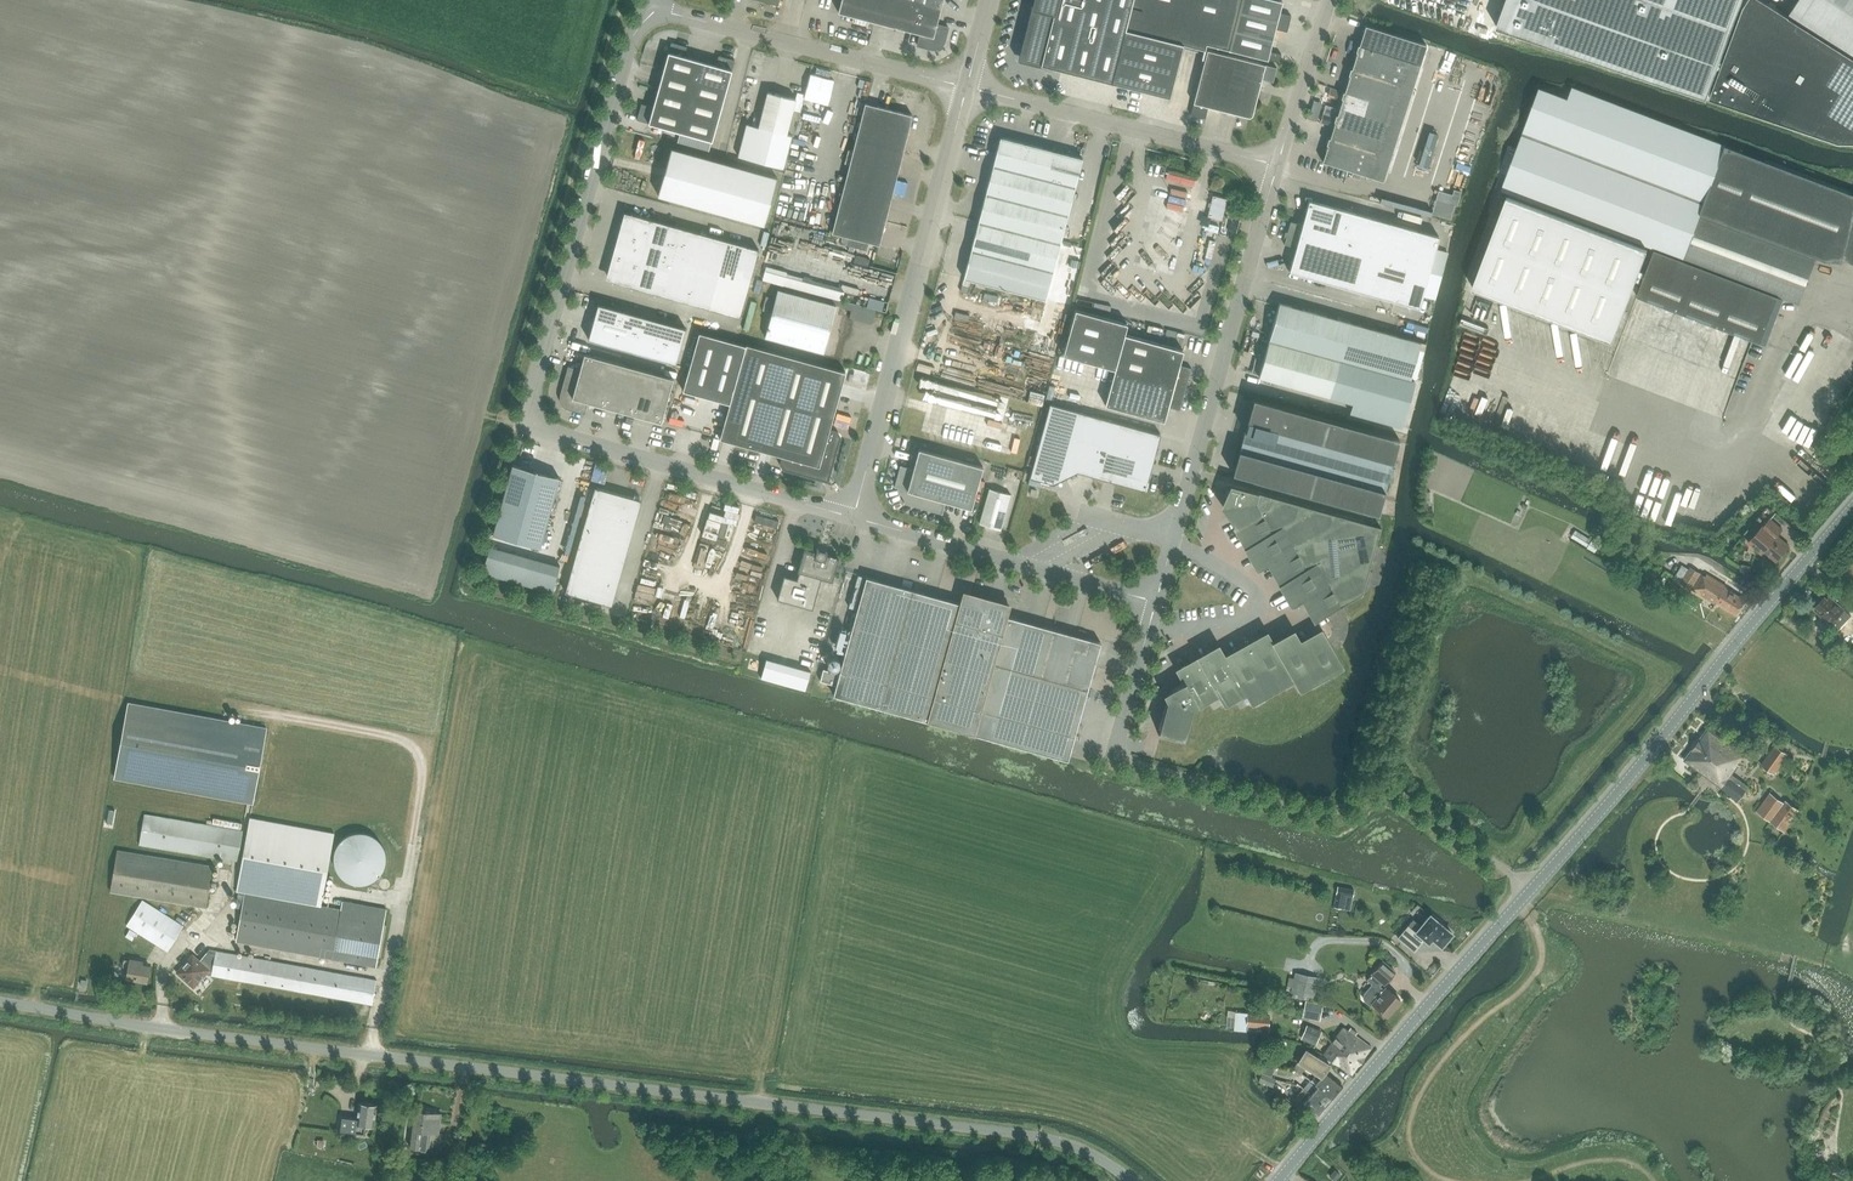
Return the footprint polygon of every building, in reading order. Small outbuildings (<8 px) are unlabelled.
[(838,13),(920,34),(917,46),(930,49),(934,50),(937,49),(942,47),(944,44),(945,40),(949,28),(937,25),(943,0),(842,0),(838,13)] [(1201,58),(1203,58),(1206,44),(1228,49),(1241,0),(1037,0),(1035,7),(1032,6),(1031,8),(1018,60),(1040,66),(1052,69),(1052,67),(1170,97),(1183,44),(1203,49),(1201,58)] [(1279,62),(1282,54),(1270,51),(1275,28),(1287,31),(1291,15),(1279,12),(1282,1),(1280,0),(1241,0),(1228,49),(1279,62)] [(1743,0),(1506,0),(1497,26),(1707,97),(1743,0)] [(1788,17),(1789,16),(1768,2),(1764,0),(1747,0),(1743,6),(1710,98),(1839,142),(1852,142),(1852,58),(1788,17)] [(1789,16),(1788,17),(1852,58),(1852,0),(1799,0),(1789,16)] [(1399,84),(1413,88),(1420,64),(1426,45),(1365,25),(1360,41),(1356,40),(1355,44),(1353,50),(1357,52),(1352,69),(1350,68),(1348,75),(1350,75),(1344,92),(1343,91),(1341,98),(1342,98),(1337,115),(1336,114),(1334,121),(1335,121),(1330,138),(1328,137),(1326,144),(1328,144),(1322,161),(1347,169),(1369,176),(1399,84)] [(653,107),(641,103),(637,120),(712,140),(735,60),(719,55),(716,65),(685,56),(687,46),(671,42),(653,107)] [(1191,115),(1205,119),(1208,107),(1249,118),(1252,116),(1262,80),(1273,82),(1277,68),(1207,50),(1191,115)] [(1572,86),(1568,98),(1540,87),(1501,190),(1655,249),(1655,250),(1784,298),(1798,304),(1802,293),(1807,280),(1816,256),(1826,260),(1842,261),(1844,254),(1852,217),(1852,193),(1726,145),(1572,86)] [(792,135),(787,134),(796,98),(768,91),(759,127),(747,124),(738,157),(783,168),(792,135)] [(832,233),(879,245),(912,116),(865,104),(832,233)] [(797,140),(812,144),(817,127),(801,124),(797,140)] [(1028,144),(1000,137),(993,165),(1020,172),(1028,144)] [(1020,172),(1048,179),(1055,151),(1028,144),(1020,172)] [(672,148),(659,195),(763,224),(776,177),(672,148)] [(1055,151),(1048,179),(1075,187),(1082,158),(1055,151)] [(1174,163),(1173,172),(1201,175),(1202,166),(1174,163)] [(985,193),(1040,208),(1048,179),(1020,172),(993,165),(985,193)] [(919,192),(922,179),(914,178),(912,190),(919,192)] [(1048,179),(1040,208),(1068,215),(1075,187),(1048,179)] [(1175,179),(1172,200),(1188,202),(1190,181),(1175,179)] [(978,221),(1033,236),(1040,208),(985,193),(978,221)] [(1214,195),(1209,218),(1216,220),(1222,197),(1214,195)] [(1636,281),(1642,283),(1646,273),(1640,271),(1648,249),(1507,196),(1473,288),(1613,341),(1636,281)] [(1419,308),(1439,236),(1309,200),(1302,224),(1291,221),(1284,244),(1296,247),(1289,272),(1419,308)] [(1040,208),(1033,236),(1060,243),(1068,215),(1040,208)] [(612,281),(740,317),(758,249),(631,214),(631,216),(626,215),(624,224),(621,223),(609,268),(611,269),(609,278),(613,279),(612,281)] [(1844,254),(1852,262),(1852,263),(1852,217),(1844,254)] [(1060,243),(1033,236),(978,221),(971,250),(1053,272),(1060,243)] [(1217,226),(1206,223),(1204,229),(1216,232),(1217,226)] [(847,259),(849,250),(830,245),(828,253),(847,259)] [(1046,300),(1053,272),(971,250),(963,278),(1046,300)] [(1766,345),(1784,298),(1655,250),(1646,273),(1642,283),(1637,296),(1752,339),(1766,345)] [(766,267),(763,280),(783,285),(786,273),(786,272),(766,267)] [(765,337),(824,352),(837,306),(778,290),(765,337)] [(855,296),(851,311),(875,317),(879,302),(855,296)] [(1279,303),(1279,305),(1269,339),(1340,358),(1411,378),(1420,342),(1279,303)] [(676,363),(686,328),(598,304),(588,339),(676,363)] [(1062,355),(1115,369),(1186,389),(1191,368),(1180,364),(1184,350),(1124,334),(1127,324),(1074,309),(1062,355)] [(845,321),(843,328),(856,331),(858,325),(845,321)] [(829,474),(840,437),(837,433),(829,430),(845,372),(746,344),(746,345),(699,332),(683,391),(730,404),(720,439),(783,456),(781,464),(784,469),(820,479),(822,478),(822,480),(828,477),(828,475),(829,474)] [(1411,378),(1340,358),(1269,339),(1268,344),(1259,376),(1330,396),(1351,402),(1348,412),(1400,426),(1412,381),(1410,380),(1411,378)] [(584,353),(580,369),(568,366),(560,394),(560,399),(561,403),(564,407),(569,409),(584,413),(588,402),(661,422),(674,378),(584,353)] [(960,373),(962,365),(948,361),(946,368),(960,373)] [(967,372),(985,376),(986,367),(968,363),(967,372)] [(1115,369),(1105,405),(1164,421),(1168,407),(1180,410),(1186,389),(1115,369)] [(993,382),(1005,382),(1004,372),(993,373),(993,382)] [(1009,376),(1008,385),(1027,387),(1028,378),(1009,376)] [(1399,438),(1253,398),(1247,421),(1393,462),(1399,438)] [(1022,439),(1028,410),(987,401),(986,408),(978,406),(978,405),(952,400),(949,415),(937,412),(935,422),(1022,439)] [(1050,404),(1036,454),(1030,477),(1053,484),(1078,472),(1145,490),(1161,434),(1050,404)] [(1804,434),(1816,438),(1820,425),(1808,421),(1804,434)] [(946,501),(971,508),(983,467),(919,449),(913,469),(901,466),(895,487),(901,489),(905,496),(904,502),(943,513),(946,501)] [(1378,513),(1385,490),(1239,449),(1233,473),(1378,513)] [(493,534),(540,547),(560,477),(513,464),(493,534)] [(669,484),(666,498),(680,501),(683,488),(669,484)] [(1381,527),(1348,518),(1231,485),(1225,505),(1225,506),(1236,526),(1238,525),(1249,545),(1247,546),(1248,546),(1248,547),(1250,546),(1261,566),(1259,567),(1260,568),(1273,561),(1284,581),(1282,582),(1283,583),(1285,582),(1296,602),(1294,603),(1294,605),(1307,598),(1318,617),(1316,619),(1317,620),(1362,595),(1381,527)] [(565,592),(612,605),(641,500),(595,487),(565,592)] [(979,523),(1001,530),(1011,494),(990,488),(979,523)] [(687,494),(684,504),(698,508),(701,498),(687,494)] [(665,504),(664,510),(675,512),(676,506),(665,504)] [(677,516),(675,521),(690,526),(691,520),(677,516)] [(660,520),(658,525),(670,528),(672,523),(660,520)] [(1784,531),(1772,520),(1764,529),(1763,528),(1750,543),(1763,555),(1765,551),(1777,562),(1791,546),(1780,536),(1784,531)] [(1088,522),(1064,533),(1067,539),(1090,528),(1088,522)] [(1121,543),(1135,538),(1132,532),(1119,537),(1121,543)] [(1577,541),(1588,547),(1592,540),(1582,533),(1577,541)] [(1592,540),(1588,547),(1587,548),(1595,553),(1601,544),(1593,539),(1592,540)] [(661,551),(661,556),(682,557),(683,541),(655,540),(654,551),(661,551)] [(553,592),(560,565),(490,546),(483,573),(553,592)] [(783,575),(777,598),(812,608),(821,578),(832,581),(838,557),(826,554),(827,552),(817,549),(816,549),(816,551),(804,548),(797,571),(798,572),(797,578),(783,575)] [(771,573),(772,564),(751,560),(749,569),(771,573)] [(1690,568),(1689,569),(1682,565),(1674,578),(1681,583),(1716,604),(1717,602),(1736,613),(1744,600),(1725,588),(1727,586),(1708,574),(1706,577),(1690,568)] [(823,669),(820,680),(836,685),(834,692),(1069,758),(1069,756),(1075,736),(1088,689),(1094,665),(1101,642),(1077,636),(1051,628),(1043,626),(1007,616),(1010,607),(970,596),(962,594),(960,603),(936,596),(866,577),(839,674),(823,669)] [(754,588),(753,596),(766,596),(766,589),(754,588)] [(1831,624),(1838,630),(1851,616),(1844,609),(1829,595),(1826,598),(1824,596),(1823,598),(1821,596),(1816,602),(1817,604),(1816,605),(1818,607),(1815,610),(1830,624),(1831,624)] [(818,603),(816,612),(830,615),(832,606),(818,603)] [(1159,736),(1160,736),(1162,731),(1182,737),(1181,742),(1182,742),(1192,707),(1196,705),(1197,707),(1198,706),(1198,705),(1218,694),(1224,706),(1225,705),(1225,704),(1245,693),(1251,704),(1253,703),(1252,703),(1293,680),(1299,691),(1301,690),(1300,690),(1341,667),(1342,667),(1343,667),(1323,631),(1322,632),(1323,634),(1303,645),(1296,632),(1295,633),(1296,635),(1276,646),(1269,634),(1268,634),(1269,636),(1228,659),(1221,647),(1219,647),(1220,649),(1201,660),(1200,659),(1199,659),(1198,659),(1199,661),(1179,672),(1178,670),(1177,671),(1184,684),(1175,689),(1171,691),(1171,692),(1159,736)] [(811,671),(766,659),(761,677),(805,690),(811,671)] [(115,778),(253,804),(267,728),(129,702),(115,778)] [(1743,753),(1709,728),(1685,761),(1739,800),(1749,786),(1732,774),(1738,766),(1735,764),(1743,753)] [(1788,755),(1775,745),(1761,765),(1774,774),(1788,755)] [(1770,793),(1756,811),(1784,832),(1800,811),(1786,800),(1784,803),(1770,793)] [(231,860),(238,861),(243,832),(147,817),(142,846),(224,859),(223,862),(231,864),(231,860)] [(235,889),(245,891),(321,905),(335,833),(249,817),(235,889)] [(334,856),(334,858),(334,860),(334,862),(335,865),(335,867),(336,869),(337,871),(338,873),(340,874),(341,876),(343,878),(344,879),(346,880),(348,881),(350,882),(352,883),(354,884),(357,884),(359,884),(361,884),(363,884),(366,884),(368,883),(370,882),(372,881),(374,880),(376,879),(377,878),(379,876),(380,874),(382,873),(383,871),(384,869),(385,867),(385,865),(386,862),(386,860),(386,858),(386,856),(386,854),(385,851),(385,849),(384,847),(383,845),(382,843),(380,842),(379,840),(377,838),(376,837),(374,836),(372,835),(370,834),(368,833),(366,832),(363,832),(361,832),(359,832),(357,832),(354,832),(352,833),(350,834),(348,835),(346,836),(344,837),(343,838),(341,840),(340,841),(338,843),(337,845),(336,847),(335,849),(335,851),(334,854),(334,856)] [(116,849),(110,890),(205,906),(212,865),(116,849)] [(1344,895),(1352,897),(1354,889),(1338,886),(1336,893),(1336,898),(1343,900),(1344,895)] [(245,891),(236,941),(376,967),(387,909),(342,900),(341,909),(321,905),(245,891)] [(128,926),(169,951),(184,927),(143,902),(128,926)] [(1430,915),(1421,926),(1413,919),(1398,938),(1415,952),(1425,939),(1429,942),(1432,938),(1441,946),(1452,933),(1440,923),(1441,921),(1433,914),(1431,915),(1430,915)] [(130,929),(125,936),(132,940),(137,933),(130,929)] [(205,975),(329,998),(372,1005),(376,981),(209,950),(201,960),(193,953),(176,973),(194,988),(205,975)] [(126,978),(147,982),(150,967),(142,966),(143,962),(129,960),(123,959),(122,967),(127,968),(126,978)] [(1362,996),(1362,998),(1363,999),(1364,1001),(1370,1006),(1372,1003),(1386,1015),(1400,999),(1388,989),(1386,991),(1379,985),(1382,982),(1383,983),(1394,971),(1382,960),(1371,973),(1366,979),(1371,984),(1363,993),(1362,996)] [(1296,973),(1292,992),(1315,997),(1319,978),(1296,973)] [(1306,1001),(1305,1007),(1322,1010),(1323,1004),(1306,1001)] [(1248,1012),(1235,1011),(1227,1011),(1226,1026),(1234,1027),(1234,1030),(1246,1031),(1247,1025),(1248,1014),(1248,1012)] [(1248,1014),(1247,1025),(1268,1027),(1269,1015),(1248,1014)] [(1315,1045),(1317,1041),(1321,1031),(1307,1025),(1301,1040),(1315,1045)] [(1348,1030),(1344,1027),(1342,1027),(1323,1054),(1349,1073),(1351,1074),(1371,1046),(1355,1035),(1357,1032),(1350,1027),(1348,1030)] [(1310,1080),(1315,1083),(1332,1097),(1341,1086),(1324,1071),(1329,1065),(1306,1050),(1298,1062),(1293,1069),(1301,1073),(1305,1067),(1314,1073),(1312,1076),(1310,1080)] [(1276,1067),(1263,1062),(1259,1071),(1272,1076),(1276,1067)] [(1269,1076),(1262,1073),(1259,1081),(1273,1087),(1276,1079),(1269,1076)] [(1289,1087),(1297,1090),(1301,1078),(1294,1075),(1289,1087)] [(1309,1082),(1304,1088),(1324,1106),(1332,1097),(1315,1083),(1313,1084),(1309,1082)] [(1357,1083),(1340,1099),(1344,1103),(1361,1087),(1357,1083)] [(1317,1114),(1324,1106),(1304,1088),(1296,1096),(1317,1114)] [(376,1104),(358,1101),(356,1116),(339,1114),(337,1129),(361,1132),(362,1124),(373,1126),(376,1104)] [(410,1147),(430,1150),(432,1133),(438,1134),(440,1112),(415,1109),(410,1147)] [(1335,1180),(1340,1174),(1336,1170),(1331,1176),(1335,1180)]
